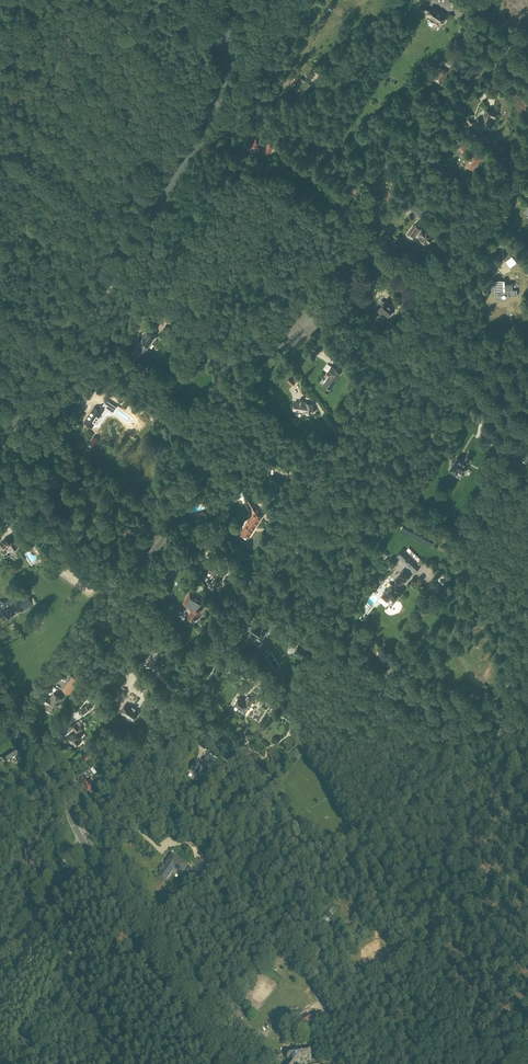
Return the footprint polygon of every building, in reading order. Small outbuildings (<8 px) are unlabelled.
[(419,8),(418,9),(419,10),(419,11),(420,12),(421,12),(422,12),(423,12),(427,14),(426,15),(434,20),(434,22),(438,25),(441,21),(442,21),(443,21),(443,20),(443,19),(442,18),(444,16),(437,12),(438,11),(434,8),(433,10),(430,8),(426,6),(425,5),(423,5),(422,4),(421,4),(420,5),(419,6),(419,7),(419,8)] [(440,83),(447,71),(441,67),(433,79),(440,83)] [(450,77),(446,75),(441,83),(445,85),(450,77)] [(311,84),(301,78),(294,88),(304,94),(311,84)] [(464,118),(467,115),(459,106),(456,110),(464,118)] [(478,117),(477,122),(482,123),(480,127),(488,129),(489,129),(491,124),(490,124),(491,121),(490,121),(491,117),(495,118),(497,113),(486,109),(486,111),(483,118),(478,117)] [(466,121),(474,129),(477,126),(470,118),(466,121)] [(466,127),(466,122),(463,123),(462,119),(456,120),(457,130),(463,129),(463,128),(466,127)] [(266,147),(260,144),(261,142),(254,137),(248,145),(252,147),(253,146),(257,149),(262,153),(259,157),(265,161),(274,146),(269,142),(266,147)] [(482,158),(474,153),(475,151),(462,144),(458,149),(470,157),(465,165),(473,170),(478,162),(478,163),(482,158)] [(376,190),(388,183),(383,175),(371,182),(376,190)] [(407,210),(416,213),(418,207),(409,204),(407,210)] [(416,223),(407,235),(413,239),(417,234),(419,235),(421,237),(419,239),(420,239),(418,241),(419,243),(422,245),(424,245),(425,243),(425,244),(427,242),(428,243),(431,239),(430,238),(431,237),(422,230),(420,229),(422,227),(416,223)] [(392,240),(381,227),(374,233),(385,245),(392,240)] [(516,262),(511,256),(505,261),(510,267),(516,262)] [(352,270),(345,262),(340,266),(347,274),(352,270)] [(497,281),(494,281),(495,293),(497,293),(498,293),(498,295),(503,295),(503,293),(505,293),(507,292),(507,293),(508,296),(517,296),(517,290),(512,290),(512,285),(505,285),(505,280),(502,280),(500,280),(500,281),(498,281),(497,281)] [(382,304),(377,310),(382,314),(384,312),(389,315),(390,315),(391,315),(392,315),(392,314),(393,314),(393,313),(393,312),(392,312),(392,311),(394,309),(385,301),(384,302),(382,300),(379,302),(382,304)] [(158,316),(168,323),(171,318),(161,311),(158,316)] [(140,342),(135,348),(139,350),(140,351),(141,351),(142,351),(143,351),(144,351),(145,351),(145,350),(146,350),(146,349),(147,349),(148,347),(155,335),(153,334),(158,326),(153,323),(141,342),(140,342)] [(162,331),(169,335),(172,330),(166,325),(162,331)] [(285,342),(282,339),(276,344),(279,348),(285,342)] [(311,341),(307,347),(317,353),(319,351),(314,346),(315,344),(311,341)] [(272,358),(277,353),(272,348),(267,354),(272,358)] [(328,378),(325,383),(331,388),(335,381),(334,381),(339,372),(340,372),(339,372),(340,371),(336,369),(336,370),(331,367),(327,373),(327,372),(325,375),(328,378)] [(299,400),(298,403),(295,402),(294,410),(304,411),(304,412),(312,414),(313,405),(305,404),(303,404),(303,400),(299,400)] [(94,408),(85,422),(92,427),(95,423),(101,413),(102,414),(105,409),(102,407),(100,406),(97,411),(94,408)] [(99,440),(94,436),(89,443),(95,447),(99,440)] [(522,444),(513,456),(521,461),(527,451),(527,448),(522,444)] [(452,465),(450,469),(456,473),(456,474),(461,477),(463,474),(463,473),(465,473),(467,470),(466,469),(469,464),(469,465),(474,456),(468,452),(463,461),(457,457),(454,462),(453,462),(452,462),(452,463),(451,463),(451,464),(451,465),(452,465)] [(284,482),(273,475),(269,480),(281,486),(284,482)] [(244,529),(241,533),(248,537),(248,538),(251,534),(258,522),(262,516),(261,516),(257,513),(259,512),(254,504),(249,496),(244,500),(252,512),(249,516),(251,517),(243,529),(244,529)] [(26,513),(32,503),(29,501),(23,511),(26,513)] [(35,514),(40,507),(35,503),(30,511),(35,514)] [(187,511),(190,516),(203,510),(200,504),(187,511)] [(51,512),(60,522),(64,518),(54,509),(51,512)] [(204,510),(196,513),(198,518),(206,515),(204,510)] [(9,526),(12,528),(16,531),(19,526),(15,524),(12,522),(9,526)] [(11,541),(9,537),(2,541),(3,542),(0,544),(4,550),(8,548),(10,550),(17,547),(13,540),(11,541)] [(396,556),(400,559),(414,573),(421,566),(403,548),(396,556)] [(30,552),(25,556),(33,566),(38,561),(30,552)] [(208,578),(206,582),(209,584),(207,588),(212,591),(215,588),(216,587),(217,588),(219,584),(218,584),(219,582),(220,580),(217,578),(219,576),(223,571),(223,569),(222,568),(221,568),(220,567),(219,568),(215,574),(216,574),(214,576),(212,580),(209,578),(208,578)] [(206,574),(200,570),(197,575),(200,577),(199,578),(202,580),(206,574)] [(385,592),(382,595),(387,599),(390,597),(394,600),(395,600),(396,600),(397,600),(398,600),(398,599),(399,598),(398,597),(398,596),(401,593),(397,588),(404,581),(405,582),(409,577),(403,571),(399,576),(389,587),(387,587),(385,589),(386,591),(384,592),(385,592)] [(190,593),(182,604),(186,607),(192,610),(187,618),(193,621),(195,623),(199,617),(197,616),(201,610),(198,609),(202,601),(194,595),(190,593)] [(12,613),(9,608),(3,612),(5,617),(12,613)] [(245,637),(245,638),(249,640),(253,634),(256,636),(261,640),(266,632),(260,629),(252,625),(250,627),(249,627),(248,628),(248,629),(248,630),(249,630),(248,631),(248,632),(245,637)] [(145,647),(147,648),(147,649),(146,652),(150,654),(151,651),(152,652),(154,648),(149,645),(149,646),(147,645),(145,647)] [(303,658),(308,650),(299,645),(294,653),(303,658)] [(164,662),(163,663),(158,659),(155,663),(163,669),(166,664),(164,662)] [(64,684),(68,679),(63,674),(58,678),(64,684)] [(69,682),(63,691),(69,694),(78,680),(72,677),(69,682)] [(139,681),(137,682),(136,682),(133,685),(133,687),(139,692),(142,692),(144,689),(144,686),(139,681)] [(44,708),(52,713),(62,699),(54,694),(51,699),(47,696),(43,702),(47,704),(44,708)] [(121,704),(124,698),(118,695),(115,700),(121,704)] [(259,695),(256,699),(264,704),(266,700),(259,695)] [(238,698),(234,705),(240,709),(239,710),(245,715),(249,708),(249,707),(253,700),(247,696),(244,701),(238,698)] [(86,706),(80,711),(83,715),(89,710),(92,708),(89,705),(86,706)] [(126,705),(121,713),(129,718),(130,716),(134,719),(134,718),(136,718),(137,716),(137,714),(137,713),(134,711),(135,710),(136,708),(132,706),(132,707),(131,708),(126,705)] [(68,737),(70,739),(70,740),(69,740),(69,741),(70,741),(70,742),(71,742),(72,742),(73,743),(76,746),(80,743),(77,739),(80,737),(77,733),(84,728),(81,724),(79,721),(76,723),(71,726),(75,731),(72,733),(72,734),(68,737)] [(7,763),(17,756),(14,751),(4,757),(7,763)] [(199,774),(205,765),(206,766),(207,764),(203,761),(202,762),(198,759),(191,771),(194,773),(195,772),(199,774)] [(221,759),(218,766),(226,771),(230,765),(221,759)] [(84,778),(79,781),(87,794),(92,790),(90,788),(94,785),(91,779),(95,776),(90,769),(82,774),(84,778)] [(206,860),(211,852),(205,848),(200,856),(206,860)] [(161,871),(158,875),(166,880),(175,869),(182,874),(189,864),(176,855),(169,865),(166,863),(165,866),(161,871)] [(206,864),(200,873),(204,875),(209,867),(206,864)] [(318,985),(315,987),(314,988),(321,1000),(325,997),(318,985)] [(324,999),(321,1001),(327,1013),(331,1010),(324,999)] [(308,1013),(299,1019),(303,1025),(304,1028),(314,1022),(312,1020),(309,1014),(308,1013)] [(287,1063),(295,1063),(296,1063),(294,1061),(297,1058),(304,1057),(311,1056),(310,1047),(302,1048),(287,1049),(288,1057),(290,1057),(291,1060),(287,1063)]
